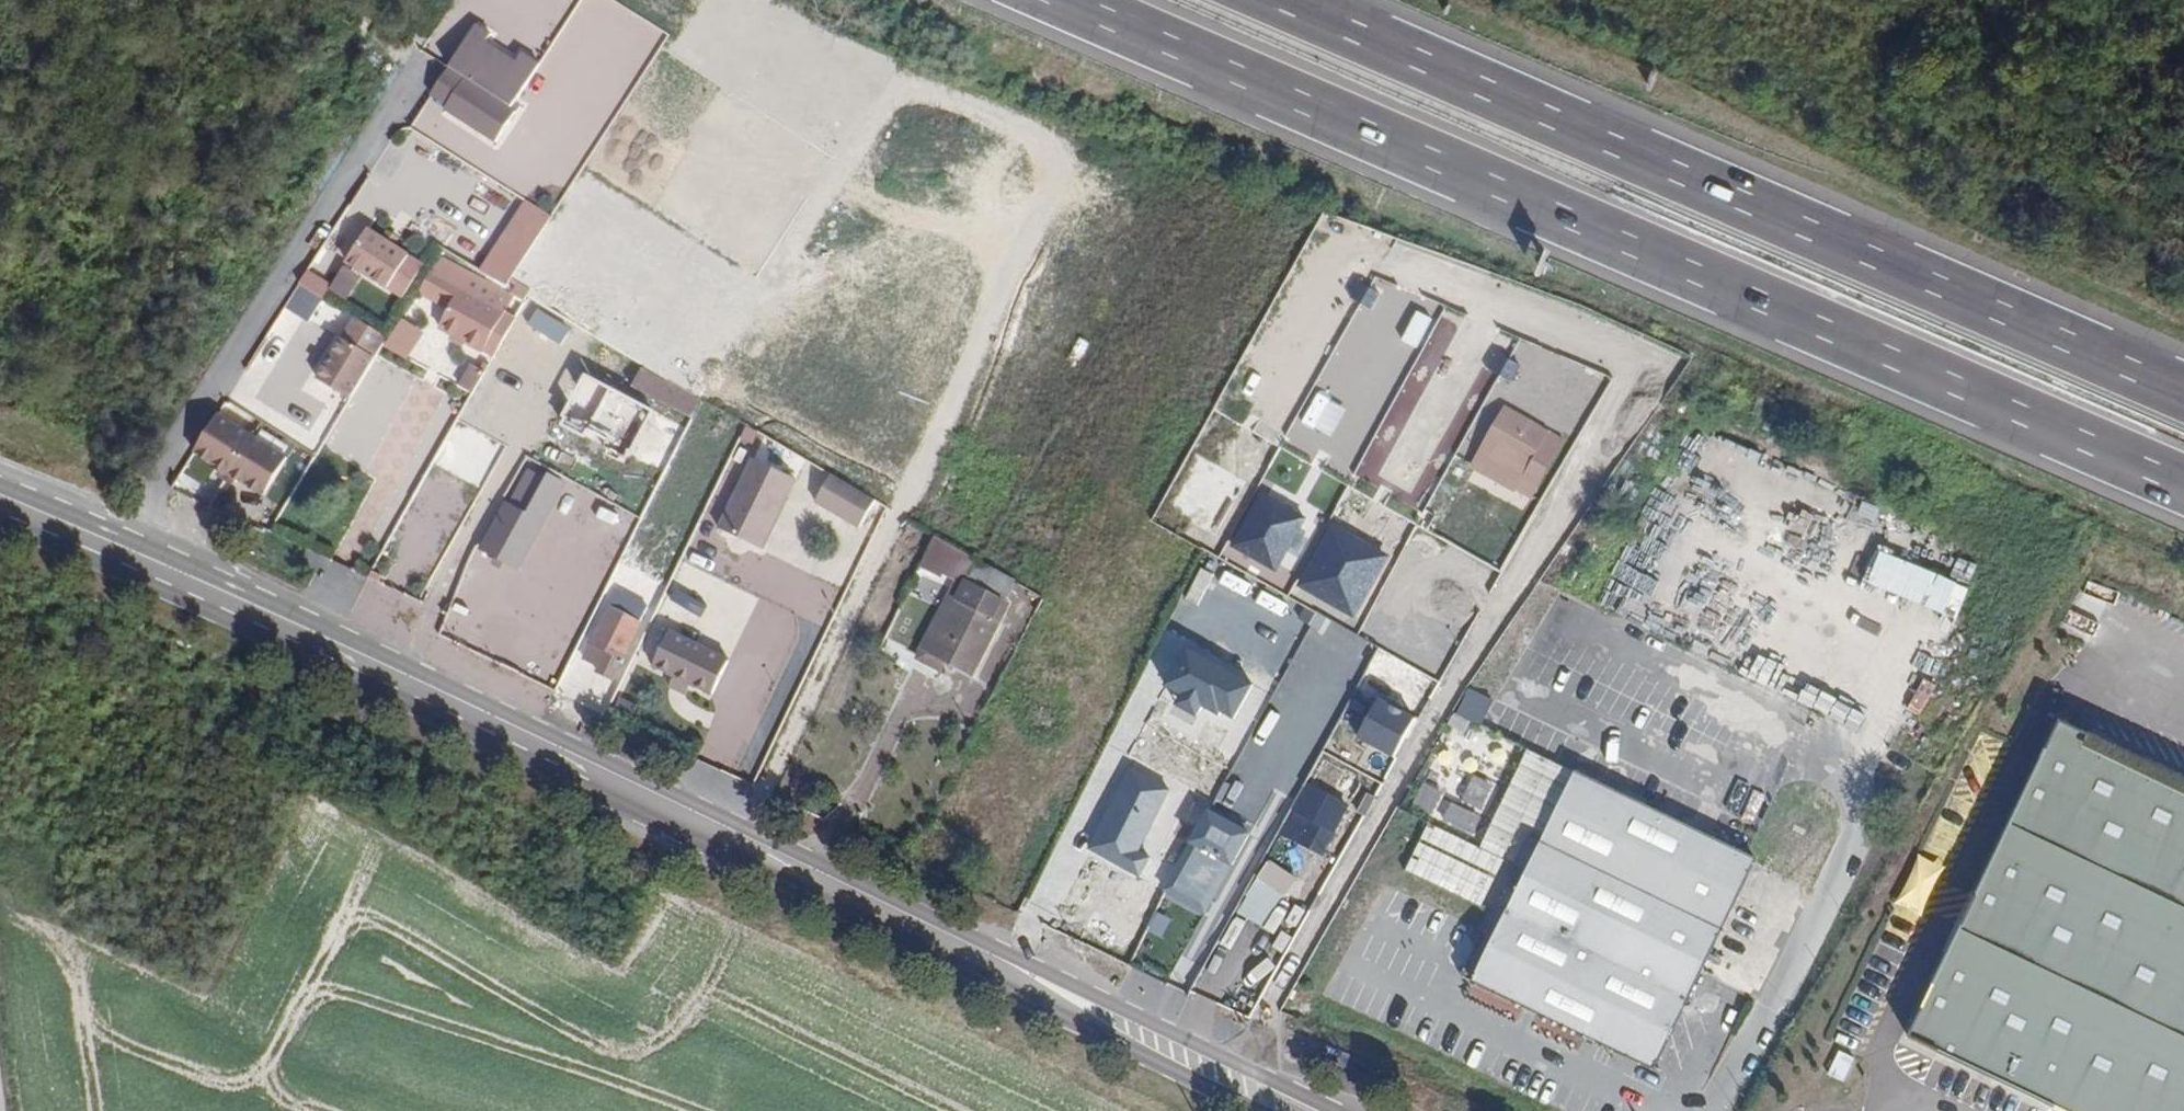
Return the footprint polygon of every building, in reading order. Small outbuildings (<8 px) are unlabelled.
[(579,5),(571,0),(494,0),(470,39),(533,78),(579,5)] [(513,219),(481,270),(506,285),(538,236),(513,219)] [(367,231),(348,264),(390,289),(409,255),(394,247),(382,240),(367,231)] [(386,232),(382,240),(394,247),(398,239),(386,232)] [(508,308),(509,308),(492,299),(498,287),(443,257),(426,284),(456,301),(445,320),(492,347),(493,346),(498,337),(503,340),(518,314),(508,308)] [(301,267),(234,398),(253,408),(268,378),(277,383),(285,366),(278,362),(303,313),(314,319),(333,283),(301,267)] [(515,296),(498,287),(492,299),(509,308),(515,296)] [(342,337),(317,378),(349,397),(373,357),(342,337)] [(498,337),(493,346),(498,349),(503,340),(498,337)] [(469,363),(456,385),(471,394),(484,371),(469,363)] [(686,408),(693,396),(642,367),(636,379),(686,408)] [(1553,432),(1514,410),(1478,473),(1517,495),(1553,432)] [(554,433),(561,419),(551,414),(537,439),(548,445),(546,447),(561,455),(568,442),(554,433)] [(214,419),(190,456),(260,498),(283,463),(214,419)] [(746,425),(741,436),(752,442),(757,432),(746,425)] [(1250,481),(1264,456),(1231,437),(1216,462),(1250,481)] [(722,533),(760,551),(771,528),(765,520),(774,503),(783,501),(794,479),(755,461),(722,533)] [(506,500),(525,509),(541,473),(522,465),(506,500)] [(859,527),(874,500),(830,474),(815,502),(859,527)] [(516,569),(533,539),(563,484),(548,475),(526,515),(506,503),(481,550),(516,569)] [(765,520),(771,528),(783,501),(774,503),(765,520)] [(962,563),(968,553),(935,535),(919,567),(932,574),(941,554),(962,563)] [(548,546),(533,539),(516,569),(531,577),(548,546)] [(644,613),(652,616),(680,560),(663,551),(640,599),(618,590),(585,659),(597,665),(595,672),(611,680),(644,613)] [(1878,551),(1866,585),(1957,618),(1969,585),(1878,551)] [(1354,611),(1373,580),(1330,554),(1311,585),(1354,611)] [(1015,580),(978,559),(967,580),(1005,600),(1015,580)] [(734,568),(730,581),(762,591),(767,578),(734,568)] [(1201,603),(1212,573),(1198,568),(1187,598),(1201,603)] [(928,580),(916,573),(891,625),(903,629),(928,580)] [(1246,593),(1250,580),(1223,573),(1220,587),(1246,593)] [(958,577),(921,649),(948,663),(947,665),(972,677),(1000,621),(994,618),(1004,601),(958,577)] [(1280,616),(1287,602),(1261,590),(1255,603),(1280,616)] [(778,658),(793,622),(780,616),(765,653),(778,658)] [(730,657),(670,628),(653,664),(675,675),(690,682),(712,693),(730,657)] [(948,663),(921,649),(916,659),(942,673),(947,665),(948,663)] [(1247,686),(1187,650),(1170,685),(1184,695),(1178,706),(1194,715),(1200,707),(1216,714),(1218,709),(1235,717),(1247,686)] [(675,675),(670,685),(685,692),(690,682),(675,675)] [(1922,678),(1908,709),(1922,716),(1936,684),(1922,678)] [(615,713),(629,719),(636,705),(622,698),(615,713)] [(1416,719),(1380,698),(1357,739),(1393,759),(1416,719)] [(1910,1041),(2058,1110),(2183,1110),(2183,782),(2062,723),(1910,1041)] [(1138,852),(1169,790),(1129,770),(1089,850),(1139,875),(1148,857),(1138,852)] [(1246,770),(1225,803),(1237,811),(1258,778),(1246,770)] [(1653,1069),(1755,860),(1576,772),(1475,982),(1562,1025),(1607,1047),(1653,1069)] [(1332,834),(1346,808),(1310,788),(1287,831),(1300,837),(1299,840),(1324,853),(1333,835),(1332,834)] [(1366,816),(1377,798),(1370,794),(1360,813),(1366,816)] [(1249,831),(1205,808),(1163,891),(1207,915),(1249,831)] [(1263,920),(1292,874),(1267,858),(1238,905),(1263,920)] [(1233,918),(1218,945),(1241,958),(1257,932),(1233,918)] [(1828,1076),(1844,1082),(1853,1057),(1837,1051),(1828,1076)]
